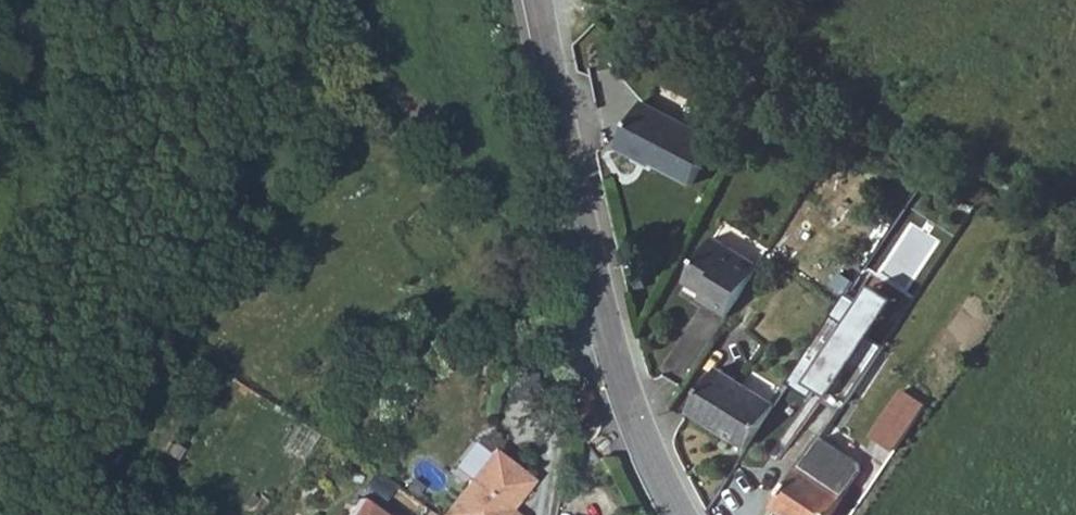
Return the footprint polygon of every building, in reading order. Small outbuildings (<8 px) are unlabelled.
[(641,154),(692,183),(717,140),(646,101),(619,148),(639,159),(641,154)] [(902,220),(874,262),(905,283),(933,240),(902,220)] [(711,309),(726,318),(758,266),(711,236),(683,281),(702,294),(715,303),(711,309)] [(698,300),(711,309),(715,303),(702,294),(698,300)] [(871,309),(848,295),(838,310),(819,339),(789,384),(811,399),(820,384),(845,401),(882,346),(857,329),(871,309)] [(691,411),(747,448),(775,406),(737,381),(719,368),(691,411)] [(884,427),(909,443),(939,394),(915,379),(884,427)] [(866,448),(830,424),(818,442),(860,469),(868,456),(866,448)] [(818,442),(775,506),(789,514),(830,514),(843,497),(843,494),(860,469),(818,442)] [(491,449),(466,482),(468,484),(444,514),(517,514),(506,507),(529,478),(491,449)] [(359,501),(349,514),(380,514),(359,501)]
